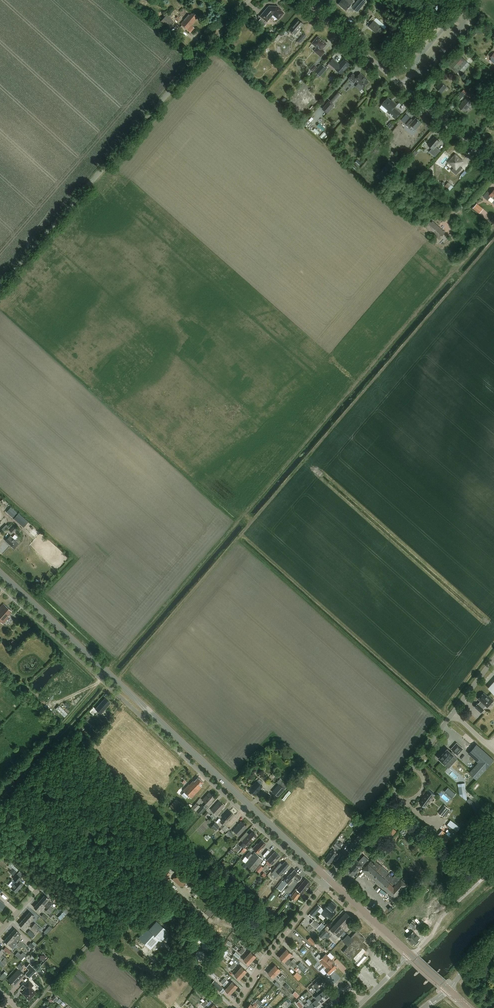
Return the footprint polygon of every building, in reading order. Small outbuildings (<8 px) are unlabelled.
[(351,4),(347,0),(342,0),(339,4),(346,10),(351,4)] [(365,0),(358,0),(352,7),(357,12),(366,2),(365,0)] [(269,6),(260,16),(267,22),(273,14),(278,19),(284,13),(280,10),(281,9),(277,6),(277,7),(276,6),(275,8),(274,7),(272,7),(271,8),(269,6)] [(186,18),(181,24),(191,33),(195,28),(192,26),(195,22),(195,21),(198,17),(194,13),(193,14),(192,13),(190,16),(189,15),(187,18),(186,18)] [(173,21),(166,14),(159,23),(166,29),(173,21)] [(379,35),(384,29),(374,20),(376,18),(373,16),(368,22),(371,24),(369,26),(379,35)] [(298,19),(290,29),(295,34),(304,24),(298,19)] [(184,36),(180,32),(176,37),(180,41),(184,36)] [(304,33),(298,40),(301,43),(308,35),(304,33)] [(321,56),(324,52),(322,50),(326,44),(318,37),(313,43),(318,47),(315,51),(321,56)] [(470,65),(459,55),(449,66),(460,76),(470,65)] [(333,58),(329,63),(336,69),(342,74),(350,64),(344,59),(340,64),(333,58)] [(313,72),(317,67),(312,63),(309,67),(310,68),(310,69),(313,72)] [(322,63),(315,71),(321,76),(327,68),(322,63)] [(357,77),(353,73),(349,78),(354,83),(356,81),(364,88),(369,82),(363,77),(364,76),(360,73),(357,77)] [(447,86),(441,82),(436,88),(442,92),(447,86)] [(472,95),(464,89),(458,97),(461,99),(465,95),(469,99),(472,95)] [(339,92),(331,100),(334,103),(342,95),(339,92)] [(460,107),(459,108),(463,111),(464,110),(465,111),(473,102),(467,97),(464,101),(463,101),(461,103),(462,103),(459,106),(460,107)] [(388,98),(381,104),(388,110),(387,112),(395,119),(402,112),(395,106),(397,104),(393,101),(393,102),(388,98)] [(329,101),(322,109),(328,114),(335,106),(329,101)] [(415,130),(421,123),(416,118),(412,122),(409,120),(406,124),(410,128),(411,127),(415,130)] [(440,151),(436,147),(440,142),(434,137),(428,144),(432,148),(429,152),(435,157),(440,151)] [(463,161),(455,155),(449,162),(454,167),(451,170),(456,175),(462,168),(459,165),(463,161)] [(356,162),(352,166),(356,169),(359,165),(360,165),(362,163),(358,159),(356,161),(356,162)] [(381,175),(385,177),(393,168),(390,165),(381,175)] [(450,190),(453,187),(448,182),(445,186),(450,190)] [(491,194),(487,191),(483,196),(488,200),(491,196),(493,199),(493,189),(491,194)] [(484,209),(478,204),(474,208),(480,214),(484,209)] [(439,240),(445,233),(433,222),(432,223),(430,222),(426,227),(439,240)] [(17,512),(11,506),(9,509),(10,510),(8,513),(13,517),(17,512)] [(28,522),(18,513),(14,518),(23,527),(28,522)] [(14,549),(19,543),(10,535),(5,541),(14,549)] [(11,611),(3,603),(0,606),(0,621),(2,623),(9,616),(7,615),(11,611)] [(477,705),(474,709),(481,715),(484,711),(483,711),(485,708),(487,709),(493,702),(488,698),(488,699),(483,695),(478,701),(481,704),(479,707),(477,705)] [(93,707),(89,711),(93,715),(98,711),(101,713),(107,706),(107,705),(108,703),(107,703),(108,701),(105,698),(102,702),(102,701),(95,708),(93,707)] [(457,755),(463,749),(457,743),(451,749),(457,755)] [(477,744),(468,753),(478,762),(469,772),(477,779),(493,760),(493,759),(477,744)] [(454,755),(447,749),(438,759),(445,765),(454,755)] [(200,785),(203,782),(198,777),(194,781),(193,780),(189,784),(183,790),(191,798),(202,787),(200,785)] [(255,795),(262,786),(257,781),(249,790),(255,795)] [(279,797),(285,790),(279,784),(272,792),(279,797)] [(428,789),(418,802),(424,806),(434,794),(428,789)] [(202,805),(197,812),(200,815),(206,808),(206,809),(212,802),(212,801),(214,798),(213,798),(214,796),(209,792),(202,800),(206,803),(203,806),(202,805)] [(176,799),(170,805),(175,810),(181,803),(176,799)] [(219,800),(210,809),(217,815),(222,809),(221,809),(223,807),(222,806),(223,805),(219,800)] [(200,807),(196,803),(190,809),(191,810),(187,813),(190,816),(195,810),(196,811),(200,807)] [(444,805),(438,813),(444,817),(450,809),(444,805)] [(230,817),(233,814),(229,810),(223,818),(220,822),(224,825),(227,822),(231,818),(230,817)] [(241,821),(233,830),(237,834),(239,836),(244,830),(244,829),(246,826),(246,825),(243,823),(241,821)] [(225,833),(230,838),(234,834),(229,829),(225,833)] [(248,834),(242,840),(247,845),(256,835),(252,832),(249,835),(248,834)] [(420,837),(414,844),(423,851),(429,844),(420,837)] [(266,844),(261,840),(258,844),(257,843),(253,848),(258,853),(263,848),(262,848),(266,844)] [(342,847),(336,842),(334,845),(335,846),(334,847),(338,851),(339,849),(340,850),(342,847)] [(237,852),(241,848),(237,844),(233,848),(237,852)] [(330,863),(338,854),(333,850),(325,859),(330,863)] [(275,851),(267,860),(268,860),(266,862),(269,866),(271,864),(272,865),(280,856),(275,851)] [(253,871),(263,860),(254,852),(252,855),(249,859),(245,864),(253,871)] [(353,876),(368,860),(366,857),(360,863),(356,859),(347,869),(353,876)] [(396,874),(394,877),(373,859),(363,870),(395,898),(407,884),(396,874)] [(286,868),(289,865),(285,861),(282,864),(280,863),(274,869),(274,870),(271,873),(276,877),(279,874),(280,875),(286,868)] [(299,874),(294,869),(291,873),(290,873),(284,880),(283,881),(282,880),(276,888),(281,891),(287,883),(288,884),(289,885),(294,880),(296,882),(301,877),(299,874)] [(170,875),(166,870),(165,871),(164,870),(160,874),(165,879),(167,877),(168,877),(170,875)] [(183,886),(186,883),(185,882),(186,880),(178,873),(172,879),(181,887),(182,885),(183,886)] [(16,892),(23,884),(19,880),(21,878),(16,874),(13,878),(16,881),(11,887),(16,892)] [(297,889),(302,894),(310,883),(305,879),(297,889)] [(296,891),(291,897),(295,901),(300,895),(296,891)] [(44,895),(39,901),(45,906),(48,908),(50,906),(53,903),(48,898),(44,895)] [(39,901),(34,907),(38,910),(39,909),(41,910),(45,906),(39,901)] [(325,917),(327,915),(331,918),(336,912),(333,909),(337,906),(332,901),(327,907),(326,906),(323,909),(324,910),(321,913),(325,917)] [(24,918),(30,923),(34,918),(32,917),(34,915),(30,911),(24,918)] [(336,923),(330,929),(336,934),(339,937),(344,931),(342,928),(352,918),(346,912),(336,923)] [(26,927),(30,923),(24,918),(19,924),(23,927),(24,926),(26,927)] [(320,924),(314,919),(310,923),(316,928),(317,928),(320,930),(325,925),(322,922),(320,924)] [(408,923),(415,930),(418,927),(411,920),(408,923)] [(138,937),(151,949),(159,940),(161,942),(169,932),(156,921),(148,930),(146,928),(138,937)] [(20,940),(19,940),(20,938),(20,935),(18,933),(19,932),(15,928),(9,935),(15,940),(21,946),(24,943),(20,940)] [(35,935),(30,930),(27,933),(32,938),(35,935)] [(367,957),(363,953),(369,947),(363,942),(365,939),(356,931),(351,937),(348,934),(343,940),(348,946),(343,952),(352,960),(354,958),(356,961),(355,962),(359,966),(367,957)] [(418,940),(420,938),(413,932),(407,938),(413,944),(415,943),(416,944),(420,941),(418,940)] [(21,946),(15,940),(9,935),(4,941),(8,944),(9,942),(14,947),(16,945),(19,948),(21,946)] [(313,945),(316,942),(311,936),(307,940),(313,945)] [(308,952),(306,951),(308,950),(307,949),(311,946),(305,940),(302,943),(303,944),(298,949),(303,955),(303,954),(305,956),(308,952)] [(128,943),(137,951),(139,949),(132,943),(130,941),(128,943)] [(8,960),(2,954),(4,952),(2,951),(4,949),(0,946),(0,957),(6,962),(8,960)] [(286,949),(283,953),(289,958),(290,957),(289,956),(291,953),(286,949)] [(247,953),(246,955),(252,960),(256,956),(251,951),(248,954),(247,953)] [(284,962),(287,965),(289,963),(291,961),(289,958),(283,953),(279,957),(284,962)] [(329,966),(333,970),(337,966),(333,962),(334,962),(326,954),(322,957),(330,965),(329,966)] [(245,957),(243,960),(248,964),(252,960),(246,955),(244,956),(245,957)] [(312,960),(312,959),(309,957),(310,956),(308,955),(307,956),(308,957),(306,959),(315,967),(319,963),(317,962),(316,963),(315,961),(313,959),(312,960)] [(240,962),(233,956),(231,958),(238,964),(240,962)] [(329,974),(333,970),(329,966),(330,965),(322,957),(319,960),(323,964),(325,966),(323,968),(329,974)] [(414,974),(415,975),(416,975),(430,962),(431,960),(430,959),(428,960),(414,973),(414,974)] [(299,966),(305,972),(308,968),(302,962),(299,966)] [(271,969),(277,974),(279,973),(278,972),(280,969),(275,965),(271,969)] [(486,965),(482,970),(486,974),(491,969),(486,965)] [(18,969),(7,980),(12,985),(14,983),(15,985),(24,975),(21,971),(23,968),(21,966),(18,969)] [(238,968),(237,969),(243,975),(246,971),(241,966),(239,969),(238,968)] [(424,983),(424,984),(426,983),(440,970),(440,969),(440,968),(438,968),(424,982),(424,983)] [(236,972),(234,974),(239,979),(243,975),(237,969),(235,971),(236,972)] [(280,977),(277,974),(271,969),(267,973),(273,978),(275,975),(278,978),(277,979),(282,983),(283,981),(282,979),(280,977)] [(3,980),(8,974),(5,971),(0,976),(0,978),(3,980)] [(297,971),(293,975),(299,980),(302,976),(297,971)] [(233,990),(227,984),(225,982),(222,980),(220,982),(223,985),(223,984),(227,987),(224,989),(230,994),(233,990)] [(27,988),(22,993),(26,996),(25,997),(29,1000),(31,998),(31,997),(35,993),(30,988),(33,985),(28,981),(24,985),(27,988)] [(222,989),(213,981),(211,984),(219,992),(222,989)] [(229,983),(227,984),(233,990),(237,986),(232,981),(230,984),(229,983)] [(267,983),(260,991),(264,994),(270,987),(267,983)] [(319,988),(318,989),(326,999),(331,995),(325,989),(322,991),(319,988)] [(319,994),(316,996),(321,1003),(326,999),(318,989),(316,990),(319,994)] [(313,1002),(317,1007),(321,1007),(324,1006),(321,1003),(316,996),(315,996),(314,997),(316,1000),(313,1002)] [(129,1005),(133,1000),(130,997),(125,1001),(126,1002),(125,1003),(127,1005),(128,1004),(129,1005)] [(260,1001),(258,999),(255,1002),(256,1002),(252,1006),(250,1003),(246,1007),(254,1007),(255,1006),(257,1004),(260,1006),(262,1003),(260,1001)]
